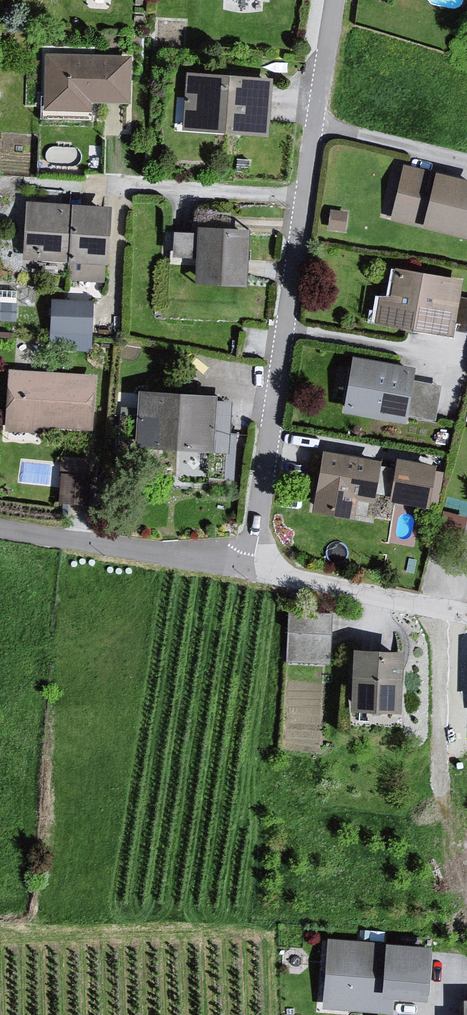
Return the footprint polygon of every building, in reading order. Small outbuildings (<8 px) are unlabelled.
[(130,64),(44,59),(39,116),(88,116),(91,104),(128,111),(130,64)] [(265,83),(182,76),(180,133),(265,142),(265,83)] [(391,218),(466,237),(466,180),(405,164),(391,218)] [(105,213),(22,206),(18,262),(67,266),(70,283),(103,286),(105,213)] [(248,228),(197,226),(196,280),(246,282),(248,228)] [(397,266),(395,276),(385,274),(376,323),(457,337),(458,329),(466,331),(466,299),(459,298),(463,278),(397,266)] [(91,303),(50,302),(48,334),(89,340),(91,303)] [(351,363),(341,419),(402,429),(411,374),(351,363)] [(94,379),(7,373),(1,435),(92,437),(94,379)] [(216,392),(138,387),(136,417),(155,418),(154,445),(212,449),(216,392)] [(379,460),(321,450),(310,511),(352,518),(355,500),(372,503),(379,460)] [(90,455),(61,454),(59,497),(89,498),(90,455)] [(434,472),(395,463),(386,506),(424,514),(434,472)] [(331,611),(289,609),(287,660),(328,662),(331,611)] [(403,648),(352,645),(349,707),(399,710),(403,648)] [(326,946),(321,1014),(331,1014),(390,1014),(394,990),(422,993),(424,953),(326,946)] [(459,1005),(459,1014),(466,1014),(466,1005),(459,1005)]
